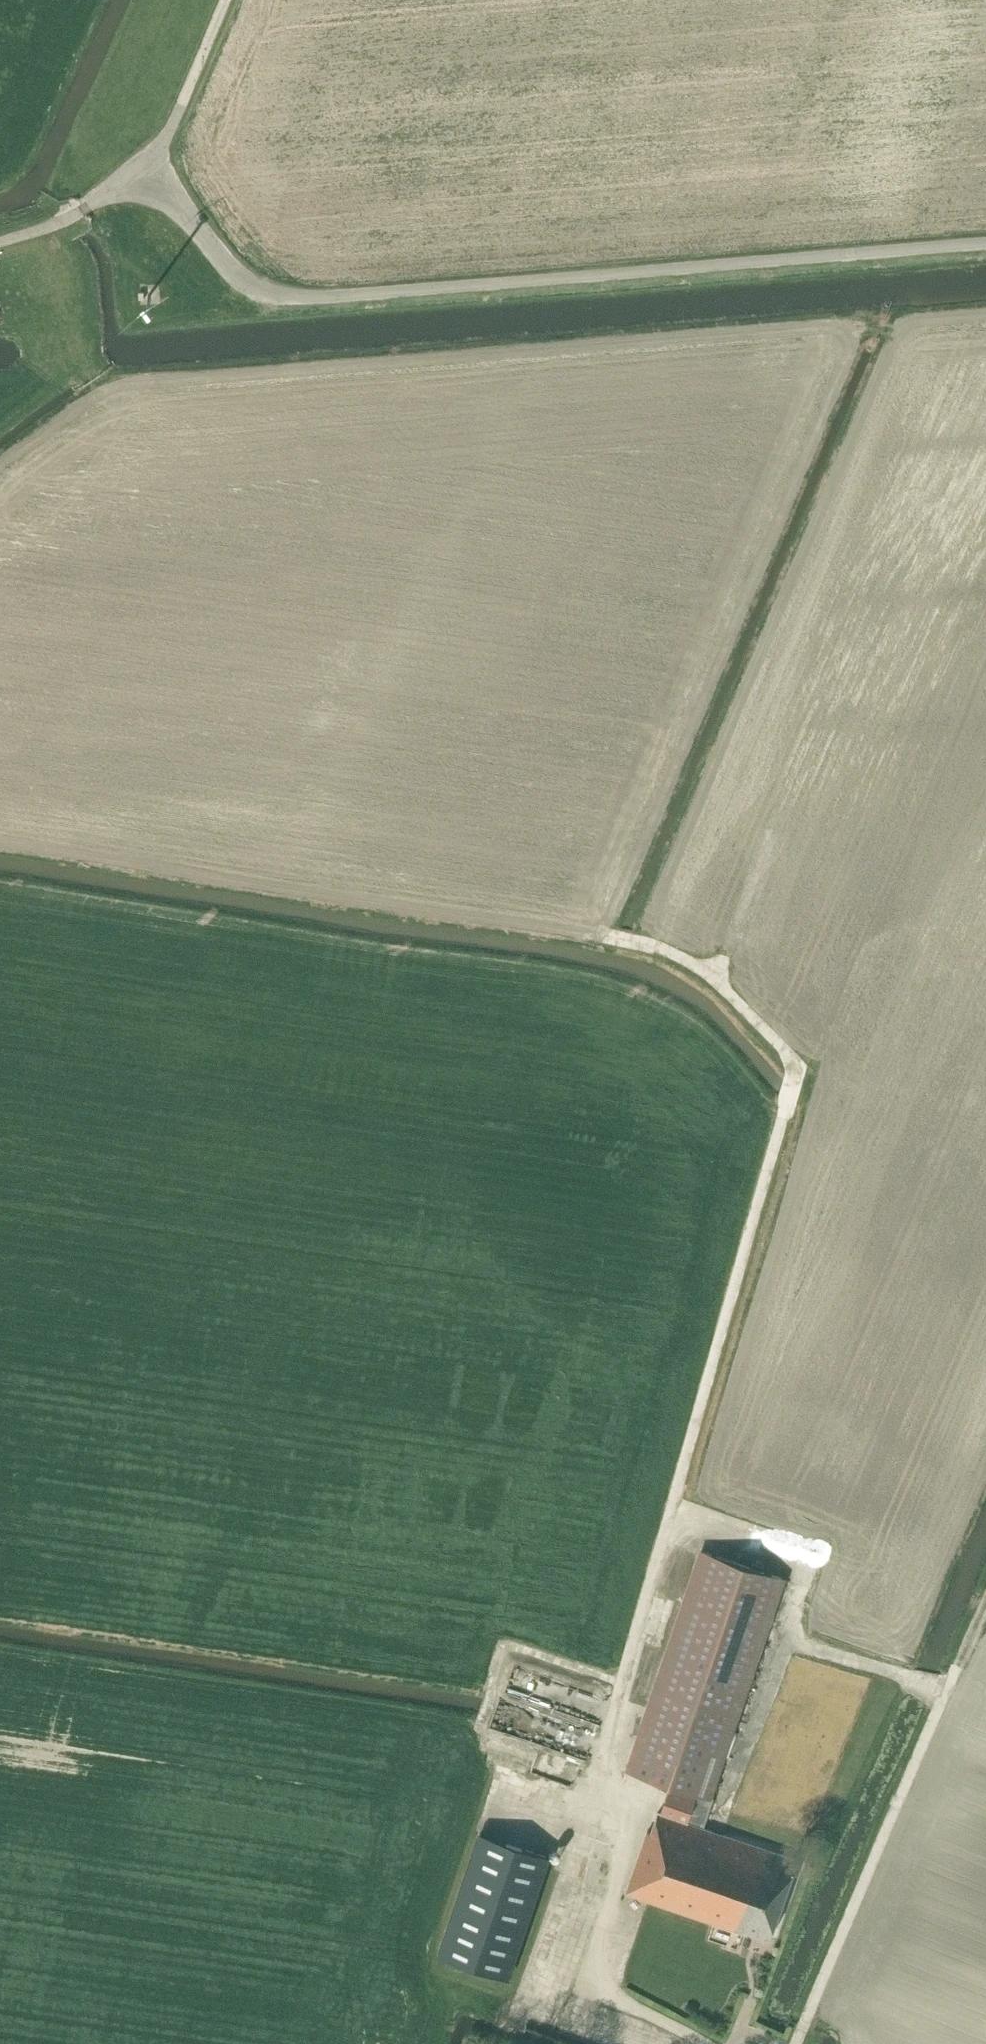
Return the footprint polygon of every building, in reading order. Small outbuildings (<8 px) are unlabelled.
[(629,1771),(676,1787),(675,1789),(668,1786),(659,1814),(658,1813),(647,1845),(644,1843),(626,1892),(744,1933),(746,1929),(770,1937),(797,1859),(704,1828),(714,1797),(708,1795),(776,1597),(782,1578),(703,1553),(688,1597),(629,1771)] [(512,1686),(540,1695),(547,1672),(519,1663),(512,1686)] [(480,1835),(440,1954),(508,1977),(549,1858),(480,1835)]
